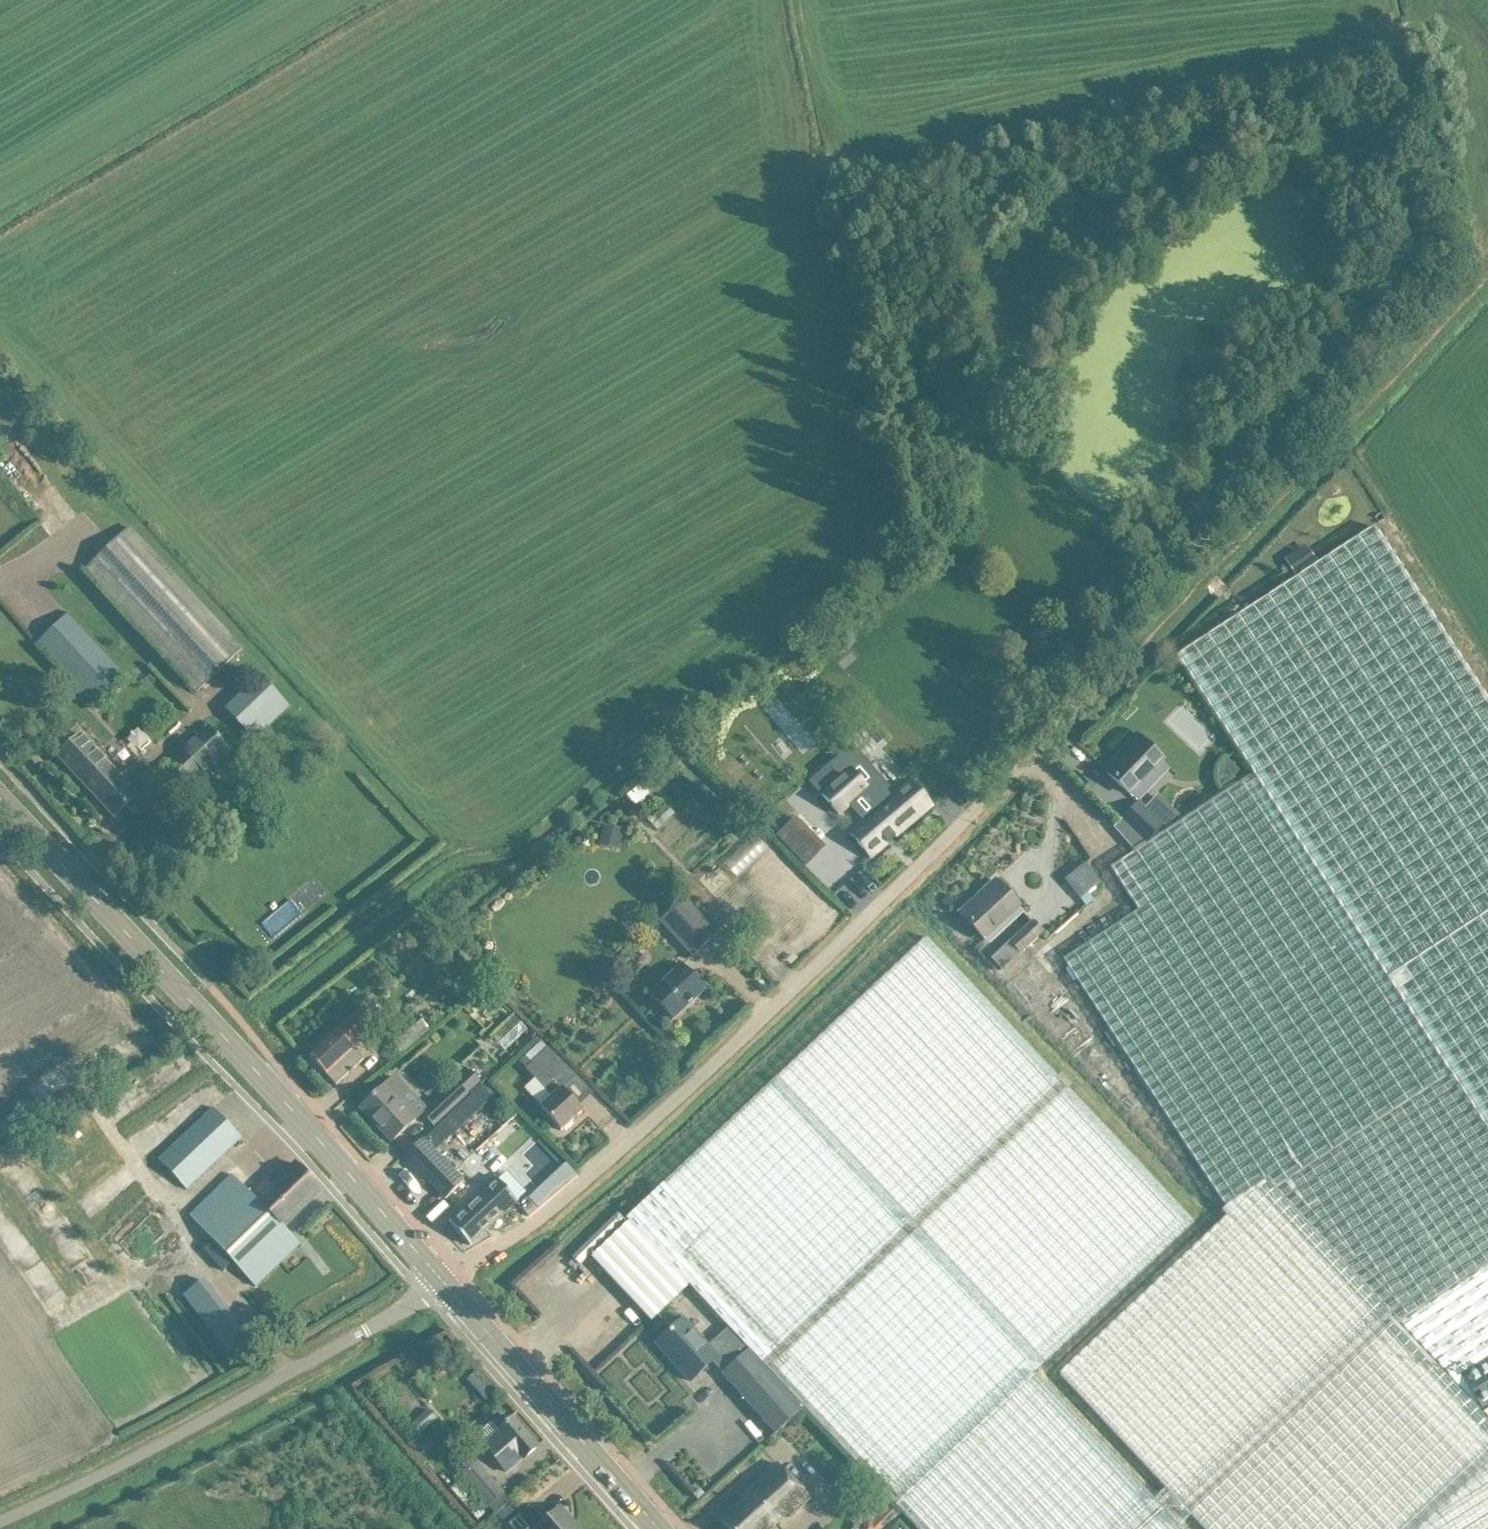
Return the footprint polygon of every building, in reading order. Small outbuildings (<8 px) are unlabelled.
[(84,569),(197,692),(243,650),(130,527),(84,569)] [(1373,527),(1177,656),(1253,775),(1110,868),(1139,912),(1064,960),(1226,1208),(1223,1210),(1228,1215),(1059,1373),(1205,1528),(1487,1528),(1487,701),(1373,527)] [(37,642),(93,703),(124,674),(68,613),(37,642)] [(290,706),(260,676),(225,710),(255,740),(290,706)] [(232,751),(210,726),(169,764),(191,788),(232,751)] [(114,818),(126,807),(132,814),(139,815),(144,810),(144,803),(138,796),(81,734),(57,757),(114,818)] [(1137,735),(1128,744),(1130,747),(1106,772),(1129,795),(1162,760),(1137,735)] [(696,754),(705,745),(699,739),(690,748),(696,754)] [(814,785),(839,813),(867,788),(850,770),(855,765),(846,756),(814,785)] [(931,805),(911,782),(891,799),(887,794),(870,808),(874,813),(851,832),(870,856),(931,805)] [(651,790),(634,797),(640,810),(656,802),(651,790)] [(826,849),(774,796),(756,814),(808,866),(826,849)] [(1122,821),(1146,843),(1163,825),(1138,803),(1122,821)] [(668,837),(684,820),(672,809),(656,825),(668,837)] [(628,851),(628,831),(608,831),(609,851),(628,851)] [(1072,883),(1088,905),(1109,890),(1093,867),(1072,883)] [(995,880),(985,889),(988,892),(963,916),(983,939),(1019,906),(995,880)] [(693,956),(717,934),(684,898),(660,921),(693,956)] [(1033,923),(1011,943),(1021,953),(1043,933),(1033,923)] [(640,1310),(651,1321),(689,1286),(729,1328),(709,1346),(684,1319),(660,1341),(679,1362),(676,1365),(690,1381),(716,1358),(727,1370),(722,1374),(775,1433),(803,1409),(889,1499),(894,1505),(902,1513),(917,1528),(1181,1528),(1034,1373),(1195,1223),(926,936),(591,1257),(640,1310)] [(1038,958),(1015,982),(1033,999),(1040,991),(1032,984),(1048,967),(1038,958)] [(682,964),(649,995),(672,1020),(705,989),(682,964)] [(363,1059),(350,1044),(378,1021),(365,1007),(308,1056),(335,1084),(349,1071),(350,1073),(352,1071),(351,1069),(363,1059)] [(390,1036),(403,1051),(428,1031),(414,1015),(390,1036)] [(548,1049),(534,1063),(527,1070),(552,1097),(540,1107),(561,1130),(582,1111),(563,1089),(576,1076),(548,1049)] [(473,1066),(474,1078),(493,1076),(492,1063),(473,1066)] [(391,1142),(422,1114),(421,1113),(424,1111),(395,1079),(386,1087),(385,1085),(360,1108),(391,1142)] [(457,1081),(424,1111),(421,1113),(422,1114),(433,1126),(468,1093),(457,1081)] [(158,1160),(186,1190),(241,1137),(213,1108),(158,1160)] [(405,1156),(446,1199),(464,1181),(423,1139),(405,1156)] [(528,1198),(519,1206),(529,1216),(538,1209),(578,1175),(566,1162),(528,1198)] [(190,1214),(215,1241),(205,1250),(224,1271),(234,1262),(255,1285),(300,1244),(283,1226),(321,1189),(296,1163),(273,1186),(266,1179),(250,1194),(232,1174),(190,1214)] [(517,1201),(496,1177),(476,1195),(478,1197),(450,1224),(470,1245),(517,1201)] [(185,1295),(237,1363),(257,1348),(204,1280),(185,1295)] [(474,1386),(484,1377),(478,1370),(468,1379),(474,1386)] [(420,1425),(428,1437),(446,1426),(438,1413),(420,1425)] [(512,1418),(499,1430),(492,1422),(479,1434),(479,1438),(484,1444),(483,1445),(508,1472),(537,1447),(512,1418)] [(489,1506),(495,1514),(510,1501),(472,1456),(456,1469),(488,1507),(489,1506)] [(777,1464),(748,1490),(750,1493),(720,1520),(728,1528),(770,1528),(787,1513),(790,1516),(809,1498),(777,1464)] [(698,1499),(704,1493),(699,1489),(694,1494),(698,1499)] [(902,1513),(894,1505),(889,1499),(871,1516),(868,1514),(856,1519),(852,1528),(884,1528),(896,1518),(902,1513)] [(560,1509),(561,1508),(560,1507),(544,1522),(529,1505),(508,1524),(513,1528),(578,1528),(560,1509)]
